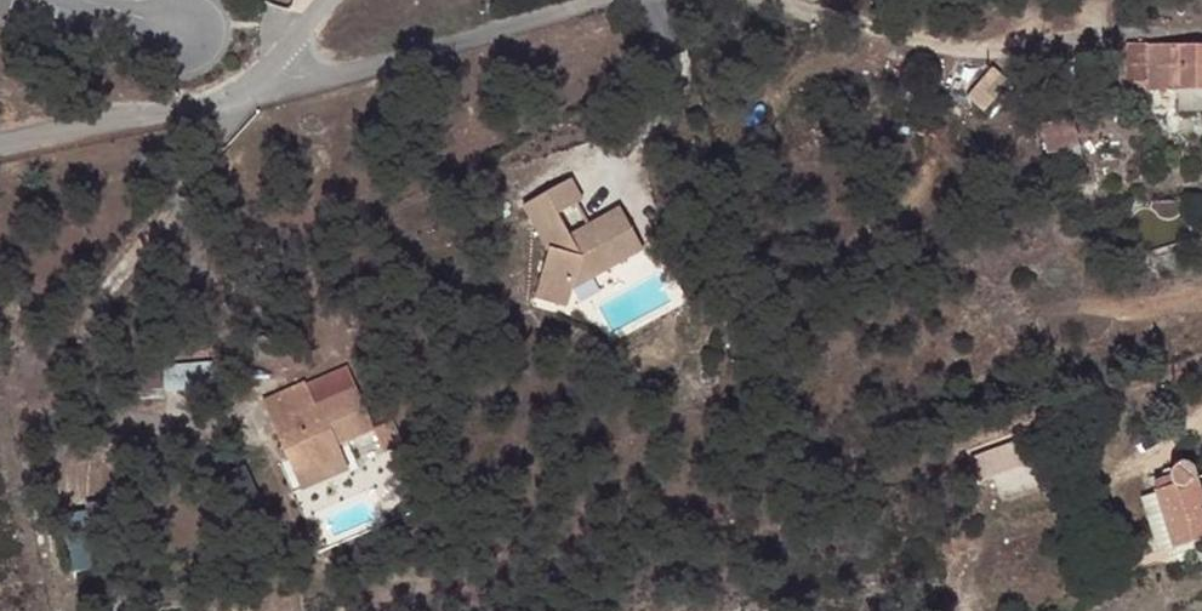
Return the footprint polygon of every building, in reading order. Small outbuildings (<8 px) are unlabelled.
[(1124,40),(1124,52),(1125,78),(1148,78),(1150,82),(1179,83),(1180,101),(1201,100),(1201,41),(1150,40),(1124,40)] [(960,91),(979,104),(1009,79),(990,61),(960,91)] [(1043,118),(1037,119),(1044,142),(1049,156),(1080,149),(1078,136),(1074,110),(1043,118)] [(567,240),(551,246),(558,265),(539,310),(568,323),(576,301),(596,293),(598,299),(653,277),(634,230),(583,250),(575,227),(600,219),(590,194),(556,208),(567,240)] [(538,215),(551,246),(567,240),(556,208),(538,215)] [(745,344),(732,339),(725,358),(737,363),(745,344)] [(314,355),(272,371),(313,460),(358,440),(348,416),(383,401),(365,358),(324,377),(314,355)] [(1040,442),(1033,424),(968,448),(973,466),(1040,442)] [(1148,480),(1150,484),(1174,545),(1196,537),(1201,549),(1201,548),(1201,468),(1196,470),(1193,465),(1188,460),(1183,457),(1175,458),(1171,460),(1168,467),(1167,475),(1148,480)] [(1174,545),(1150,484),(1135,490),(1154,540),(1159,538),(1164,549),(1174,545)]
